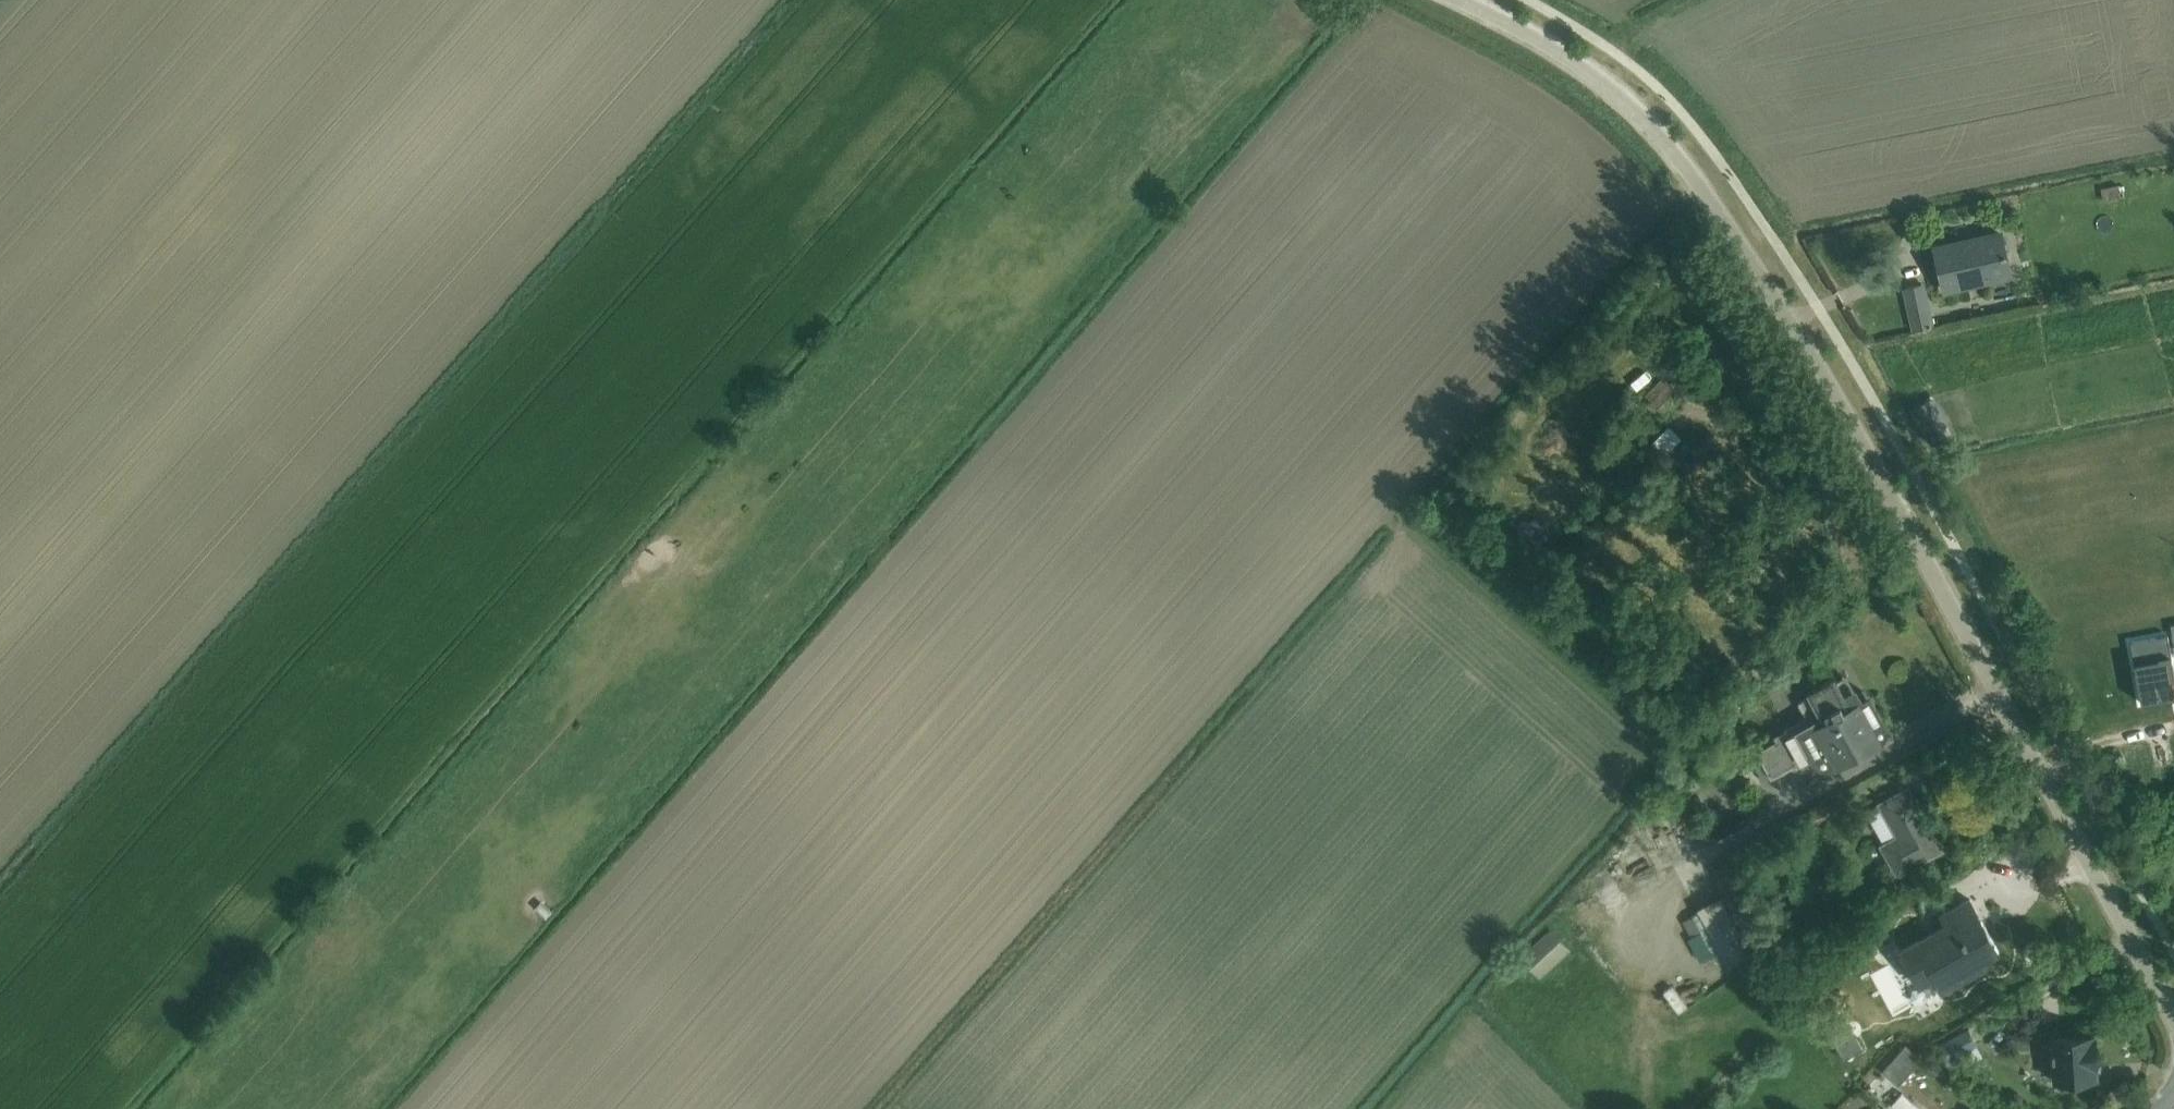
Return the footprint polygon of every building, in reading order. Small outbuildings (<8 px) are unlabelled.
[(2125,182),(2105,184),(2107,195),(2126,192),(2125,182)] [(1933,249),(1943,291),(2009,275),(2000,234),(1933,249)] [(1904,288),(1914,331),(1931,327),(1921,284),(1904,288)] [(1663,407),(1681,385),(1667,374),(1650,396),(1663,407)] [(2168,636),(2130,642),(2141,703),(2173,697),(2173,671),(2168,636)] [(1884,736),(1860,692),(1779,736),(1794,764),(1824,748),(1833,763),(1884,736)] [(1909,782),(1862,803),(1894,873),(1941,851),(1909,782)] [(1707,956),(1722,948),(1731,966),(1758,952),(1728,892),(1685,914),(1707,956)] [(1973,902),(1895,941),(1919,990),(1933,983),(1939,994),(1984,972),(1978,959),(1997,950),(1973,902)] [(1547,973),(1575,948),(1558,927),(1529,952),(1547,973)] [(1667,989),(1683,1008),(1693,1000),(1677,981),(1667,989)] [(2089,1026),(2049,1028),(2051,1077),(2091,1075),(2089,1026)] [(1895,1100),(1905,1108),(1931,1108),(1907,1087),(1895,1100)] [(1956,1108),(1982,1108),(1969,1096),(1956,1108)]
